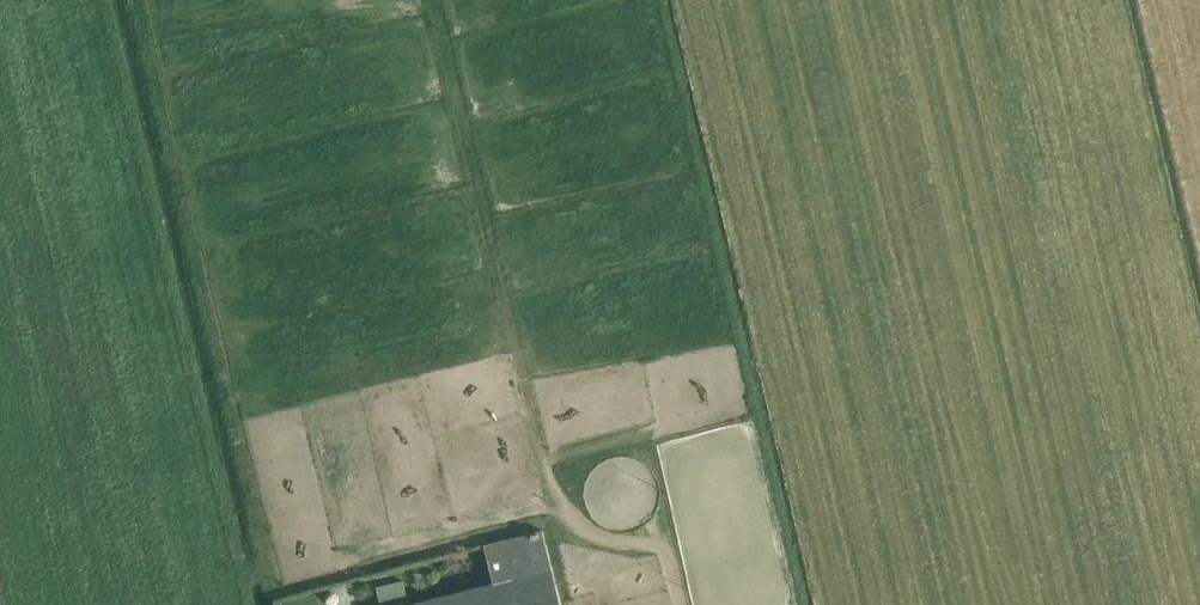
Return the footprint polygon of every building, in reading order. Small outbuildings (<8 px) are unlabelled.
[(543,529),(484,544),(494,582),(409,603),(403,580),(377,586),(381,604),(562,604),(543,529)]
